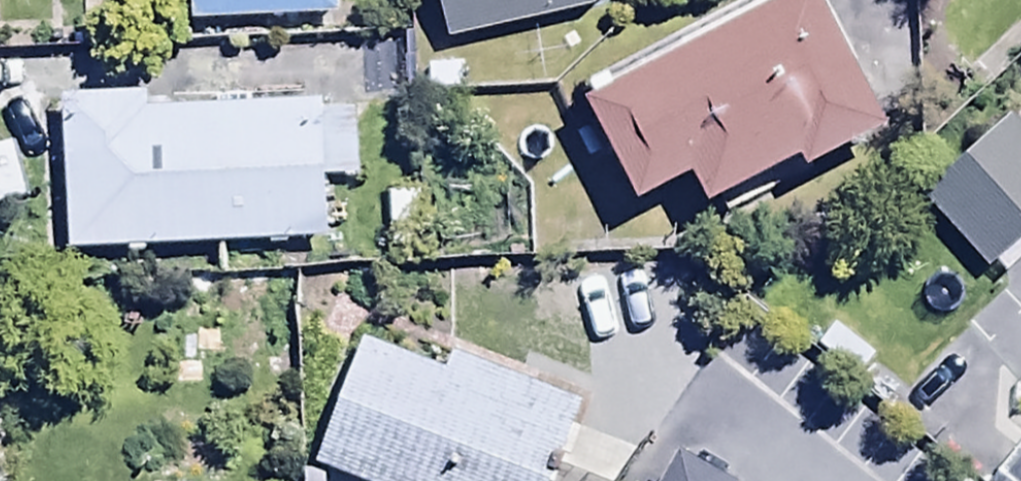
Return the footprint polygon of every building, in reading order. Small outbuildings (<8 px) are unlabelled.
[(192,20),(336,15),(335,0),(191,0),(192,20)] [(446,33),(590,5),(594,0),(439,0),(446,33)] [(588,76),(644,189),(694,163),(707,189),(804,141),(810,153),(891,113),(836,0),(742,0),(588,76)] [(61,86),(66,242),(128,240),(128,251),(145,251),(145,240),(328,236),(326,170),(355,170),(353,114),(319,114),(318,94),(148,98),(147,84),(61,86)] [(0,93),(0,206),(42,204),(38,92),(0,93)] [(1020,119),(935,193),(995,261),(1020,238),(1020,120),(1020,119)] [(365,328),(312,458),(369,480),(550,480),(556,467),(546,464),(579,392),(450,340),(442,359),(365,328)] [(999,468),(1015,480),(1020,480),(1020,441),(999,468)] [(676,480),(749,480),(694,449),(676,480)] [(301,469),(301,480),(322,480),(322,469),(301,469)]
